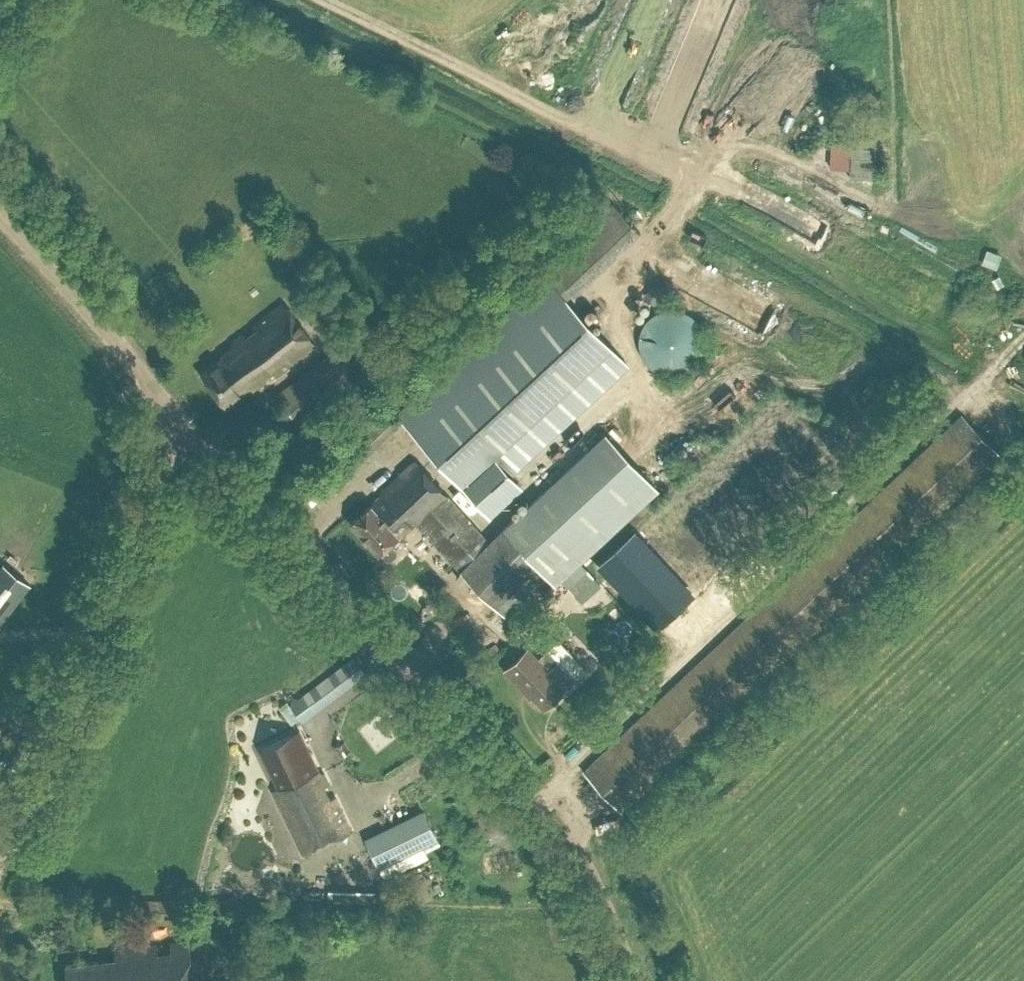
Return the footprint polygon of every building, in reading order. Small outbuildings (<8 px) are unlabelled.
[(829,139),(829,165),(849,165),(849,145),(849,139),(829,139)] [(875,145),(849,145),(849,165),(849,175),(875,175),(875,145)] [(608,344),(566,299),(565,297),(573,290),(547,262),(546,262),(545,276),(398,411),(413,427),(412,428),(460,480),(489,511),(521,482),(512,472),(510,470),(626,363),(608,344)] [(1015,282),(999,279),(995,294),(1011,298),(1015,282)] [(227,404),(236,397),(247,388),(251,393),(314,344),(281,302),(252,324),(255,329),(244,337),(241,333),(219,350),(222,354),(201,370),(227,404)] [(655,368),(666,372),(678,372),(690,368),(699,360),(704,349),(706,337),(702,325),(695,316),(685,309),(673,307),(661,309),(650,315),(643,325),(639,336),(640,349),(646,360),(655,368)] [(277,393),(304,427),(390,358),(363,324),(277,393)] [(1007,415),(999,405),(989,414),(998,423),(1007,415)] [(339,452),(353,467),(399,423),(384,408),(339,452)] [(1018,446),(986,411),(974,423),(1006,457),(1018,446)] [(583,768),(621,808),(999,453),(961,412),(583,768)] [(378,550),(380,549),(386,555),(390,555),(396,550),(396,546),(390,539),(394,534),(398,537),(416,521),(446,555),(495,604),(506,615),(547,573),(556,582),(658,488),(606,432),(489,542),(487,540),(413,457),(379,489),(383,493),(372,504),(369,501),(351,520),(378,550)] [(328,463),(338,474),(347,465),(338,455),(328,463)] [(638,540),(603,573),(629,599),(637,591),(671,625),(696,600),(638,540)] [(30,584),(31,583),(22,576),(4,562),(4,564),(3,564),(0,568),(0,623),(30,584)] [(661,645),(669,654),(678,646),(669,637),(661,645)] [(544,706),(563,688),(546,669),(558,658),(548,647),(536,659),(526,648),(503,669),(524,692),(528,689),(544,706)] [(291,702),(290,703),(300,716),(303,720),(367,672),(354,655),(302,694),(291,702)] [(256,707),(263,718),(276,709),(269,698),(256,707)] [(321,772),(300,728),(259,748),(278,787),(272,790),(302,853),(353,829),(336,794),(330,797),(324,785),(330,782),(324,771),(321,772)] [(351,751),(345,739),(336,744),(342,756),(351,751)] [(424,808),(365,837),(379,866),(423,845),(438,837),(424,808)] [(188,939),(171,941),(172,947),(156,949),(155,943),(115,948),(116,956),(65,962),(67,980),(193,980),(188,939)]
